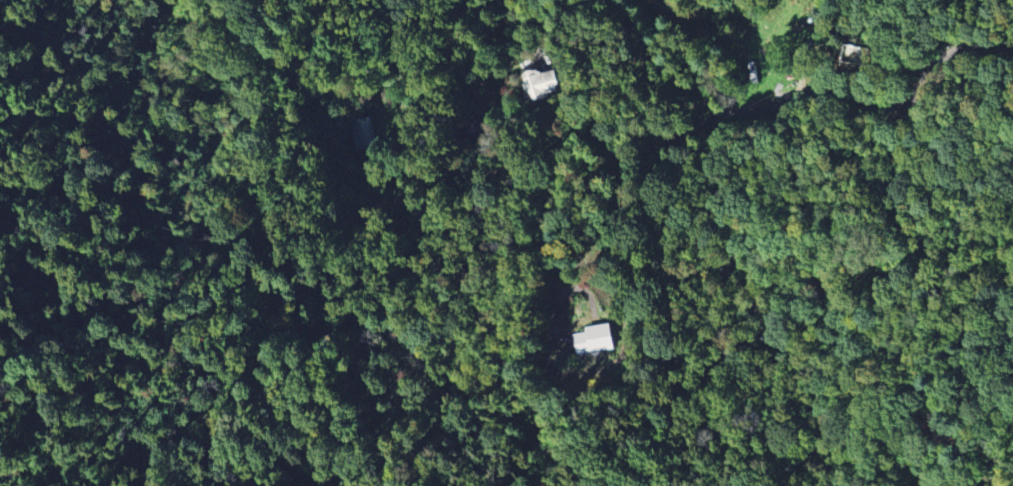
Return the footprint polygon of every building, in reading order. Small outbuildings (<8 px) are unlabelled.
[(379,145),(371,116),(348,122),(356,151),(379,145)] [(575,355),(614,350),(611,325),(584,328),(584,334),(573,335),(575,355)]
